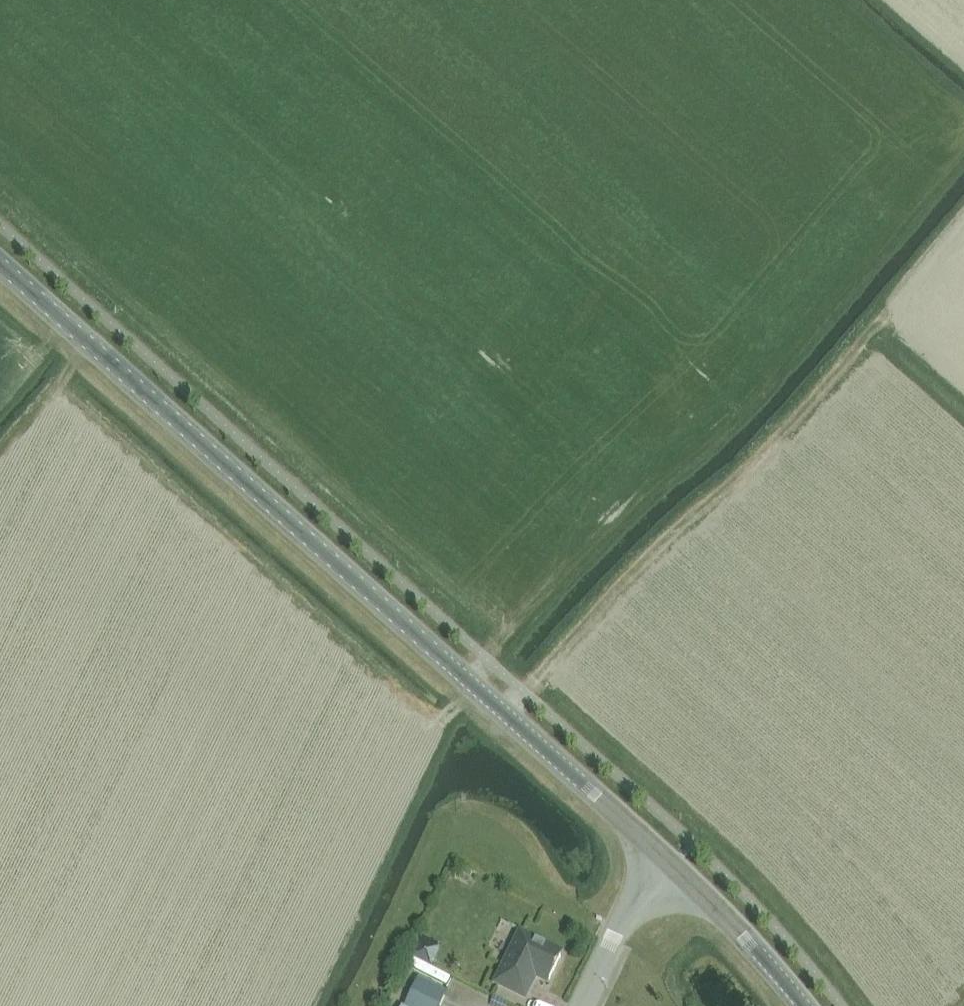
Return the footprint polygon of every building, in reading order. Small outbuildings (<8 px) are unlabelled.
[(564,951),(519,929),(491,986),(526,1002),(536,981),(546,986),(560,956),(561,957),(564,951)] [(421,934),(412,955),(434,965),(443,944),(421,934)] [(447,993),(417,979),(404,1005),(441,1005),(447,993)]
